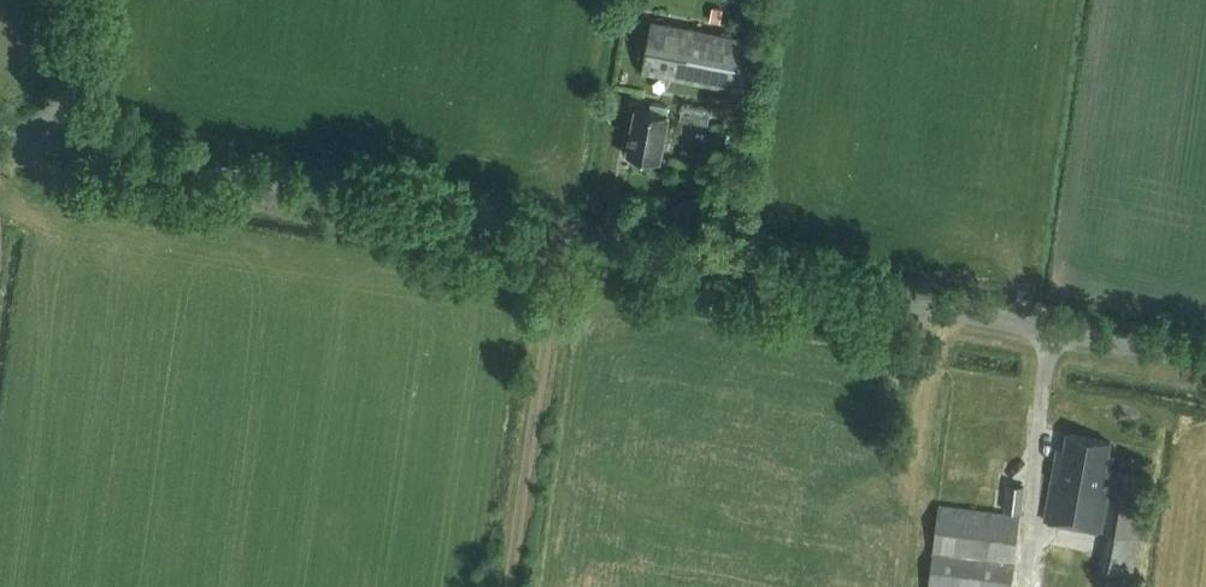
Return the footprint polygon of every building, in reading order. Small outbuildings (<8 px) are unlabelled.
[(747,37),(652,19),(642,71),(739,90),(739,85),(755,88),(759,64),(743,61),(747,37)] [(690,99),(687,116),(717,121),(720,104),(690,99)] [(651,103),(650,109),(637,107),(628,153),(660,159),(669,113),(668,113),(669,106),(651,103)] [(1053,517),(1097,527),(1102,528),(1113,468),(1105,467),(1110,441),(1068,432),(1065,448),(1061,447),(1059,458),(1056,457),(1046,517),(1053,517)] [(1115,472),(1096,578),(1131,584),(1149,478),(1115,472)] [(1004,509),(1021,511),(1024,486),(1007,484),(1004,509)]
